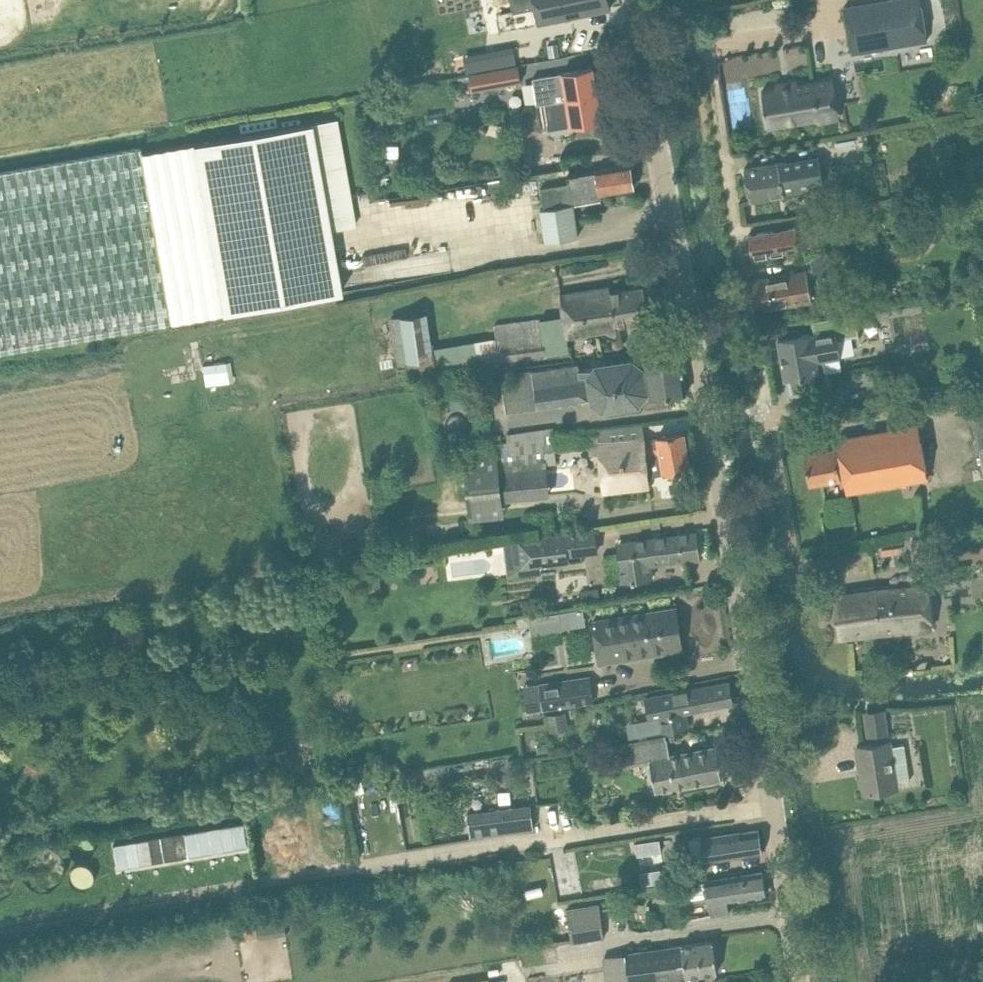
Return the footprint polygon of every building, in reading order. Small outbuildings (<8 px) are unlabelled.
[(610,0),(511,0),(514,12),(536,7),(539,22),(611,7),(610,0)] [(844,6),(852,53),(927,40),(920,0),(883,0),(844,6)] [(497,53),(487,55),(489,69),(499,67),(497,53)] [(519,65),(470,73),(472,89),(521,81),(519,65)] [(558,73),(533,78),(537,104),(545,102),(552,101),(567,99),(597,93),(593,67),(584,69),(558,73)] [(762,90),(768,126),(820,117),(820,115),(839,112),(833,79),(798,84),(797,80),(776,84),(776,88),(762,90)] [(552,101),(545,102),(550,129),(571,125),(602,120),(597,93),(567,99),(552,101)] [(515,134),(543,130),(539,107),(511,111),(515,134)] [(0,172),(0,352),(280,303),(340,291),(329,230),(355,225),(336,117),(310,122),(166,147),(141,151),(140,146),(0,172)] [(819,156),(744,168),(750,201),(770,197),(784,194),(784,191),(791,190),(791,187),(823,182),(819,156)] [(578,237),(573,204),(602,199),(601,193),(634,187),(630,163),(596,169),(596,171),(568,176),(569,183),(541,187),(544,208),(541,208),(546,242),(578,237)] [(908,200),(895,202),(897,211),(910,208),(908,200)] [(828,225),(826,213),(804,216),(806,229),(807,228),(828,225)] [(772,253),(799,248),(799,245),(810,243),(807,228),(806,229),(796,230),(796,228),(749,234),(752,256),(772,253)] [(835,267),(834,261),(824,263),(824,266),(770,277),(750,280),(755,311),(821,299),(823,311),(842,307),(840,295),(836,295),(835,289),(838,288),(835,274),(832,274),(831,268),(835,267)] [(649,318),(644,286),(610,292),(609,286),(590,289),(561,293),(568,337),(616,329),(615,323),(649,318)] [(422,311),(387,316),(395,364),(430,358),(422,311)] [(841,356),(837,336),(857,333),(858,335),(859,335),(855,312),(853,312),(853,313),(812,320),(814,332),(812,332),(811,332),(801,334),(800,329),(788,331),(789,336),(778,338),(785,379),(790,378),(792,390),(816,386),(813,374),(819,373),(817,361),(841,356)] [(546,354),(541,319),(541,318),(494,324),(495,336),(498,361),(546,354)] [(687,393),(680,350),(661,353),(643,355),(644,365),(649,395),(649,398),(687,393)] [(649,395),(644,365),(633,358),(595,363),(592,367),(580,369),(579,363),(513,373),(515,384),(502,386),(506,411),(538,407),(591,399),(591,402),(602,410),(640,405),(646,396),(649,395)] [(201,365),(204,387),(232,383),(229,361),(201,365)] [(974,414),(982,466),(982,413),(974,414)] [(928,477),(919,424),(838,438),(839,447),(804,453),(809,484),(841,478),(841,477),(844,477),(847,491),(928,477)] [(690,469),(684,431),(658,436),(658,437),(645,439),(644,425),(598,431),(604,490),(649,486),(648,474),(664,471),(664,473),(690,469)] [(498,469),(547,464),(556,463),(553,434),(463,447),(471,500),(501,496),(498,469)] [(550,510),(530,512),(532,533),(553,531),(550,510)] [(974,523),(944,529),(945,534),(975,529),(974,523)] [(593,528),(517,538),(520,562),(538,560),(538,557),(557,554),(557,551),(596,546),(593,528)] [(649,564),(701,556),(697,531),(616,541),(622,583),(651,578),(649,564)] [(934,535),(909,538),(912,561),(937,558),(934,535)] [(935,627),(929,584),(878,589),(854,592),(834,595),(839,636),(883,631),(883,632),(935,627)] [(598,587),(579,590),(581,602),(600,599),(598,587)] [(683,649),(676,607),(593,619),(599,661),(683,649)] [(530,628),(531,636),(561,631),(561,630),(571,629),(568,612),(516,620),(517,630),(530,628)] [(287,614),(272,616),(273,625),(276,625),(277,628),(286,626),(286,623),(289,623),(287,614)] [(589,676),(539,683),(543,709),(593,701),(589,676)] [(686,711),(733,703),(729,680),(646,696),(650,718),(651,718),(654,732),(689,726),(686,711)] [(565,712),(547,714),(550,732),(567,729),(565,712)] [(887,733),(885,717),(866,720),(868,736),(887,733)] [(700,782),(695,750),(689,751),(689,750),(668,754),(665,735),(614,743),(615,751),(615,752),(629,749),(631,763),(650,760),(655,790),(675,786),(700,782)] [(903,744),(889,746),(888,741),(857,746),(864,792),(896,787),(895,781),(909,779),(903,744)] [(723,778),(717,746),(695,750),(700,782),(723,778)] [(532,761),(508,763),(509,772),(532,771),(532,761)] [(535,806),(472,812),(475,835),(538,829),(535,806)] [(247,847),(243,824),(113,846),(117,870),(247,847)] [(720,833),(702,836),(703,847),(706,862),(737,856),(738,861),(748,860),(747,854),(763,852),(759,830),(740,833),(740,830),(720,833)] [(635,841),(637,854),(661,850),(659,837),(635,841)] [(553,858),(557,877),(560,895),(585,891),(577,853),(553,858)] [(601,862),(601,883),(614,883),(613,861),(601,862)] [(640,871),(643,884),(666,879),(664,867),(640,871)] [(705,881),(685,884),(689,905),(709,902),(711,915),(730,912),(728,900),(766,893),(762,871),(743,875),(705,881)] [(598,903),(566,908),(571,942),(603,937),(598,903)] [(283,911),(243,920),(247,939),(258,937),(259,941),(276,937),(287,935),(285,923),(283,911)] [(713,940),(624,952),(624,953),(602,956),(606,981),(625,981),(628,981),(645,981),(657,980),(658,981),(693,981),(692,975),(717,971),(713,940)] [(511,973),(468,981),(513,981),(511,973)]
